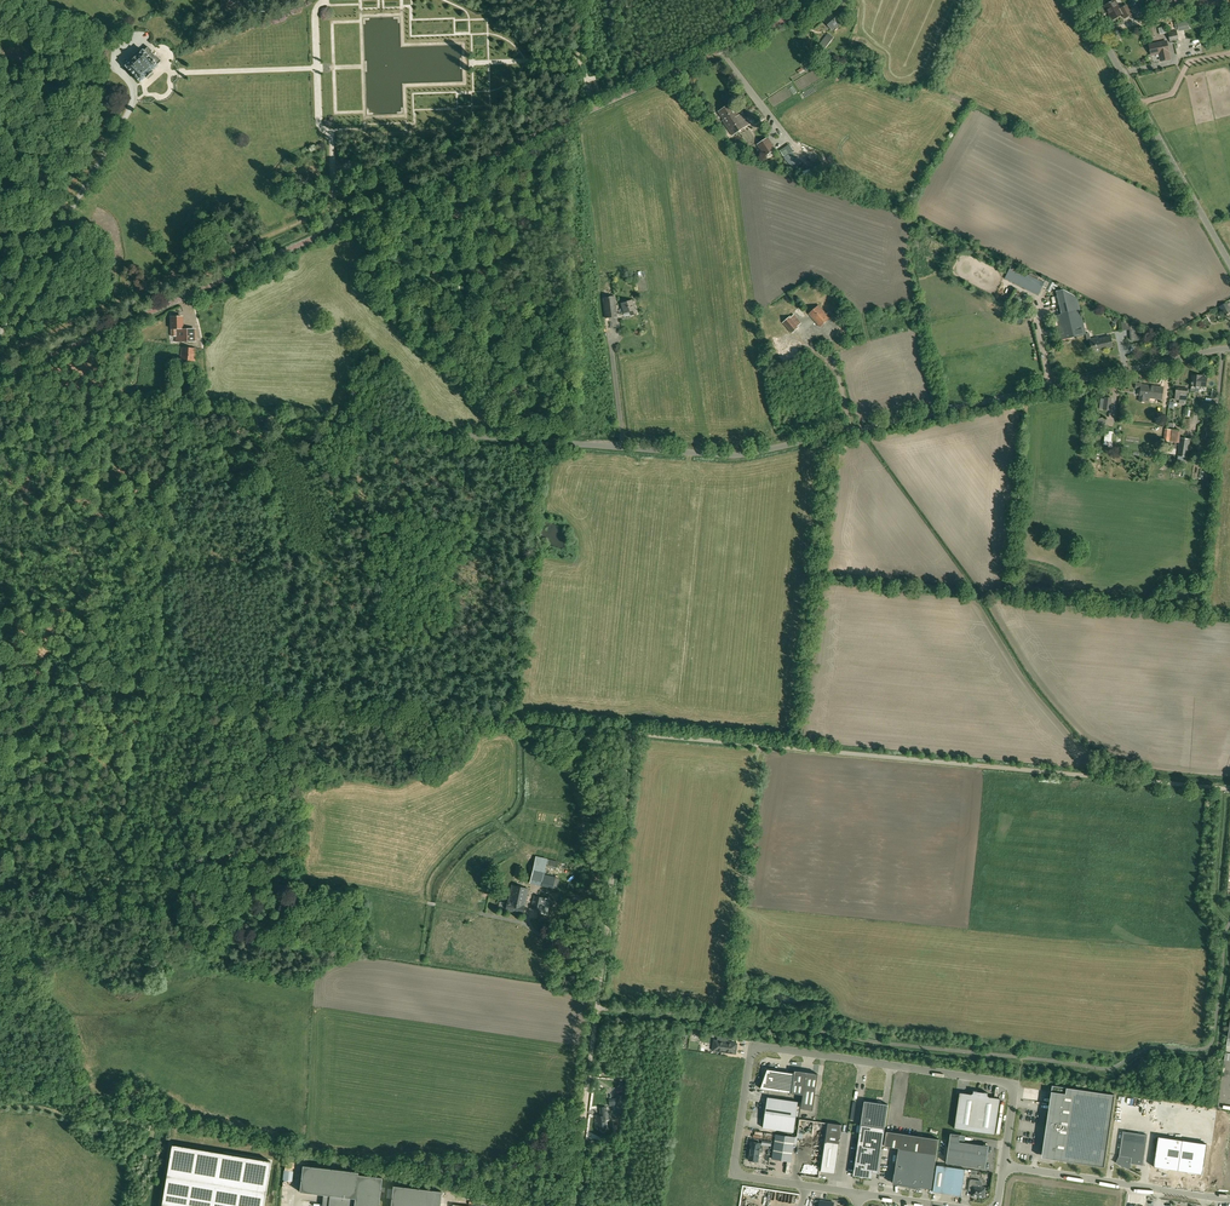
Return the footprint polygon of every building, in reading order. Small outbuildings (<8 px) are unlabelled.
[(1112,20),(1122,14),(1124,18),(1132,14),(1138,21),(1144,18),(1137,5),(1129,9),(1127,5),(1120,9),(1115,0),(1104,6),(1112,20)] [(1190,11),(1229,5),(1228,0),(1197,0),(1188,1),(1190,11)] [(1187,5),(1175,6),(1176,13),(1188,11),(1187,5)] [(844,19),(836,9),(823,20),(832,30),(844,19)] [(1158,28),(1160,35),(1167,33),(1165,26),(1158,28)] [(1179,41),(1177,30),(1168,32),(1170,43),(1179,41)] [(828,33),(820,44),(825,48),(831,40),(828,38),(830,35),(828,33)] [(1159,54),(1159,57),(1160,61),(1170,59),(1167,41),(1149,45),(1151,55),(1159,54)] [(131,61),(125,66),(130,71),(135,77),(140,82),(145,77),(152,71),(157,66),(157,65),(147,55),(151,52),(152,51),(148,47),(143,51),(143,50),(137,55),(131,61)] [(737,112),(731,104),(719,112),(724,120),(723,121),(732,135),(750,124),(743,113),(740,115),(737,111),(737,112)] [(764,157),(776,149),(768,137),(756,145),(764,157)] [(791,151),(788,153),(783,158),(793,169),(801,163),(791,151)] [(1038,296),(1042,287),(1047,288),(1049,282),(1045,280),(1040,277),(1013,263),(1010,268),(1005,278),(1038,296)] [(1061,315),(1057,316),(1056,316),(1062,339),(1085,334),(1080,310),(1077,297),(1063,289),(1056,291),(1061,315)] [(617,317),(614,296),(602,297),(605,318),(617,317)] [(632,300),(621,304),(624,313),(629,311),(631,315),(637,313),(635,309),(634,309),(632,300)] [(1229,307),(1227,302),(1219,307),(1224,316),(1229,312),(1229,309),(1229,307)] [(830,318),(819,305),(808,314),(819,327),(830,318)] [(791,316),(782,323),(792,333),(800,326),(791,316)] [(182,317),(170,317),(171,336),(175,336),(175,341),(192,341),(192,329),(183,329),(182,317)] [(1126,323),(1126,330),(1130,330),(1130,341),(1141,341),(1140,327),(1130,323),(1126,323)] [(1093,353),(1101,351),(1101,349),(1112,347),(1110,337),(1098,340),(1098,338),(1090,340),(1093,353)] [(181,347),(180,360),(195,361),(196,348),(181,347)] [(1191,388),(1191,391),(1195,392),(1196,389),(1196,387),(1200,388),(1200,386),(1206,386),(1206,378),(1201,377),(1201,376),(1192,375),(1191,387),(1191,388)] [(1136,383),(1136,389),(1140,389),(1139,402),(1145,402),(1146,398),(1162,400),(1163,387),(1142,385),(1142,384),(1136,383)] [(1175,399),(1186,401),(1188,389),(1176,387),(1175,399)] [(1110,410),(1112,398),(1105,397),(1103,410),(1110,410)] [(1106,419),(1098,418),(1097,426),(1105,427),(1106,419)] [(1170,442),(1172,430),(1164,429),(1163,441),(1170,442)] [(1190,439),(1180,437),(1177,456),(1188,458),(1190,439)] [(535,857),(531,877),(543,879),(544,874),(546,864),(547,859),(535,857)] [(516,865),(514,875),(521,876),(523,866),(516,865)] [(543,879),(542,882),(553,885),(555,877),(544,874),(543,879)] [(504,903),(503,909),(523,913),(528,889),(512,886),(508,904),(504,903)] [(548,898),(546,898),(534,896),(531,908),(546,911),(548,898)] [(737,1044),(717,1041),(714,1040),(713,1050),(735,1054),(736,1053),(737,1044)] [(761,1088),(761,1089),(791,1093),(803,1095),(801,1108),(813,1110),(818,1074),(806,1072),(795,1071),(794,1073),(775,1070),(775,1069),(776,1070),(776,1069),(766,1068),(764,1081),(763,1083),(762,1087),(761,1088)] [(1052,1085),(1050,1103),(1042,1157),(1104,1167),(1106,1153),(1115,1095),(1052,1085)] [(1001,1098),(994,1097),(989,1097),(988,1095),(988,1093),(984,1092),(977,1091),(973,1091),(973,1093),(971,1094),(960,1092),(954,1128),(995,1134),(1001,1098)] [(609,1105),(617,1104),(622,1104),(623,1095),(618,1095),(619,1100),(609,1101),(609,1105)] [(766,1102),(764,1112),(796,1117),(798,1102),(767,1097),(767,1102),(766,1102)] [(860,1132),(859,1138),(859,1139),(858,1145),(853,1175),(871,1178),(872,1172),(873,1172),(878,1173),(882,1149),(885,1128),(888,1105),(864,1101),(861,1125),(861,1126),(860,1132)] [(608,1120),(607,1115),(607,1111),(606,1111),(606,1107),(600,1108),(600,1112),(601,1116),(596,1116),(597,1118),(595,1118),(596,1127),(598,1127),(598,1129),(601,1128),(601,1131),(602,1132),(605,1131),(606,1130),(605,1128),(607,1128),(606,1120),(608,1120)] [(796,1117),(764,1112),(763,1123),(764,1123),(763,1127),(763,1128),(794,1132),(796,1117)] [(1215,1168),(1229,1170),(1229,1117),(1223,1116),(1215,1168)] [(828,1123),(827,1132),(841,1134),(842,1125),(828,1123)] [(886,1133),(884,1146),(898,1148),(898,1153),(895,1172),(894,1172),(892,1184),(910,1186),(909,1188),(914,1189),(915,1187),(920,1188),(921,1187),(931,1189),(937,1153),(939,1141),(939,1139),(925,1137),(886,1131),(886,1133)] [(1114,1162),(1124,1167),(1125,1167),(1130,1170),(1131,1163),(1143,1165),(1147,1135),(1123,1131),(1119,1155),(1116,1162),(1115,1161),(1114,1162)] [(827,1132),(825,1141),(839,1144),(841,1134),(827,1132)] [(988,1146),(965,1142),(959,1142),(960,1135),(960,1134),(950,1133),(946,1163),(985,1169),(985,1168),(988,1147),(988,1146)] [(795,1137),(776,1134),(772,1159),(791,1162),(795,1137)] [(1155,1159),(1154,1167),(1164,1168),(1168,1169),(1188,1172),(1192,1173),(1202,1174),(1203,1166),(1207,1144),(1158,1136),(1155,1159)] [(839,1144),(825,1141),(821,1171),(835,1173),(839,1144)] [(760,1152),(760,1147),(761,1143),(751,1142),(749,1160),(758,1161),(760,1152)] [(161,1205),(263,1205),(271,1161),(172,1144),(161,1205)] [(381,1177),(357,1174),(358,1172),(303,1165),(299,1192),(329,1195),(328,1205),(378,1205),(381,1177)] [(965,1169),(945,1166),(937,1165),(933,1192),(961,1196),(965,1175),(965,1169)] [(294,1180),(294,1170),(285,1170),(284,1180),(294,1180)] [(976,1183),(976,1180),(970,1179),(969,1190),(972,1191),(971,1195),(984,1197),(984,1196),(985,1195),(985,1193),(985,1192),(985,1188),(978,1187),(979,1185),(977,1183),(976,1183)] [(441,1191),(393,1185),(390,1205),(439,1205),(441,1191)] [(739,1205),(758,1205),(759,1200),(741,1197),(739,1205)]
